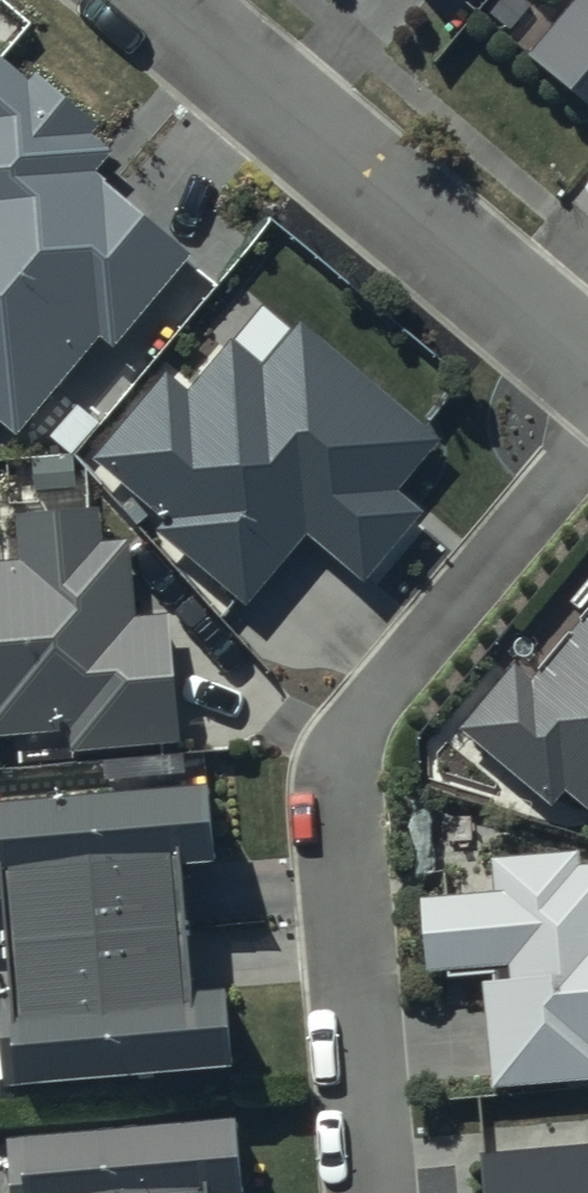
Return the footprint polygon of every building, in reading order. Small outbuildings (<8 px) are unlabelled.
[(526,68),(587,121),(587,0),(585,0),(526,68)] [(14,447),(102,349),(112,357),(192,268),(97,181),(113,163),(90,143),(94,139),(35,85),(28,93),(0,68),(0,434),(14,447)] [(171,384),(98,468),(167,528),(160,536),(250,614),(313,541),(366,587),(424,521),(400,501),(441,453),(306,336),(270,378),(237,350),(192,402),(171,384)] [(69,742),(71,761),(176,753),(165,629),(134,632),(127,555),(100,558),(97,522),(20,529),(23,572),(0,574),(0,748),(69,742)] [(535,691),(519,677),(467,739),(556,814),(567,801),(587,818),(587,628),(535,691)] [(19,1104),(232,1091),(227,1014),(193,1016),(186,887),(214,885),(209,810),(0,823),(0,928),(8,927),(19,1104)] [(424,912),(428,980),(511,975),(512,994),(487,996),(493,1097),(587,1091),(587,879),(578,879),(577,865),(491,870),(494,908),(424,912)] [(235,1147),(21,1167),(24,1192),(239,1192),(235,1147)] [(484,1163),(486,1192),(587,1192),(587,1154),(484,1163)]
